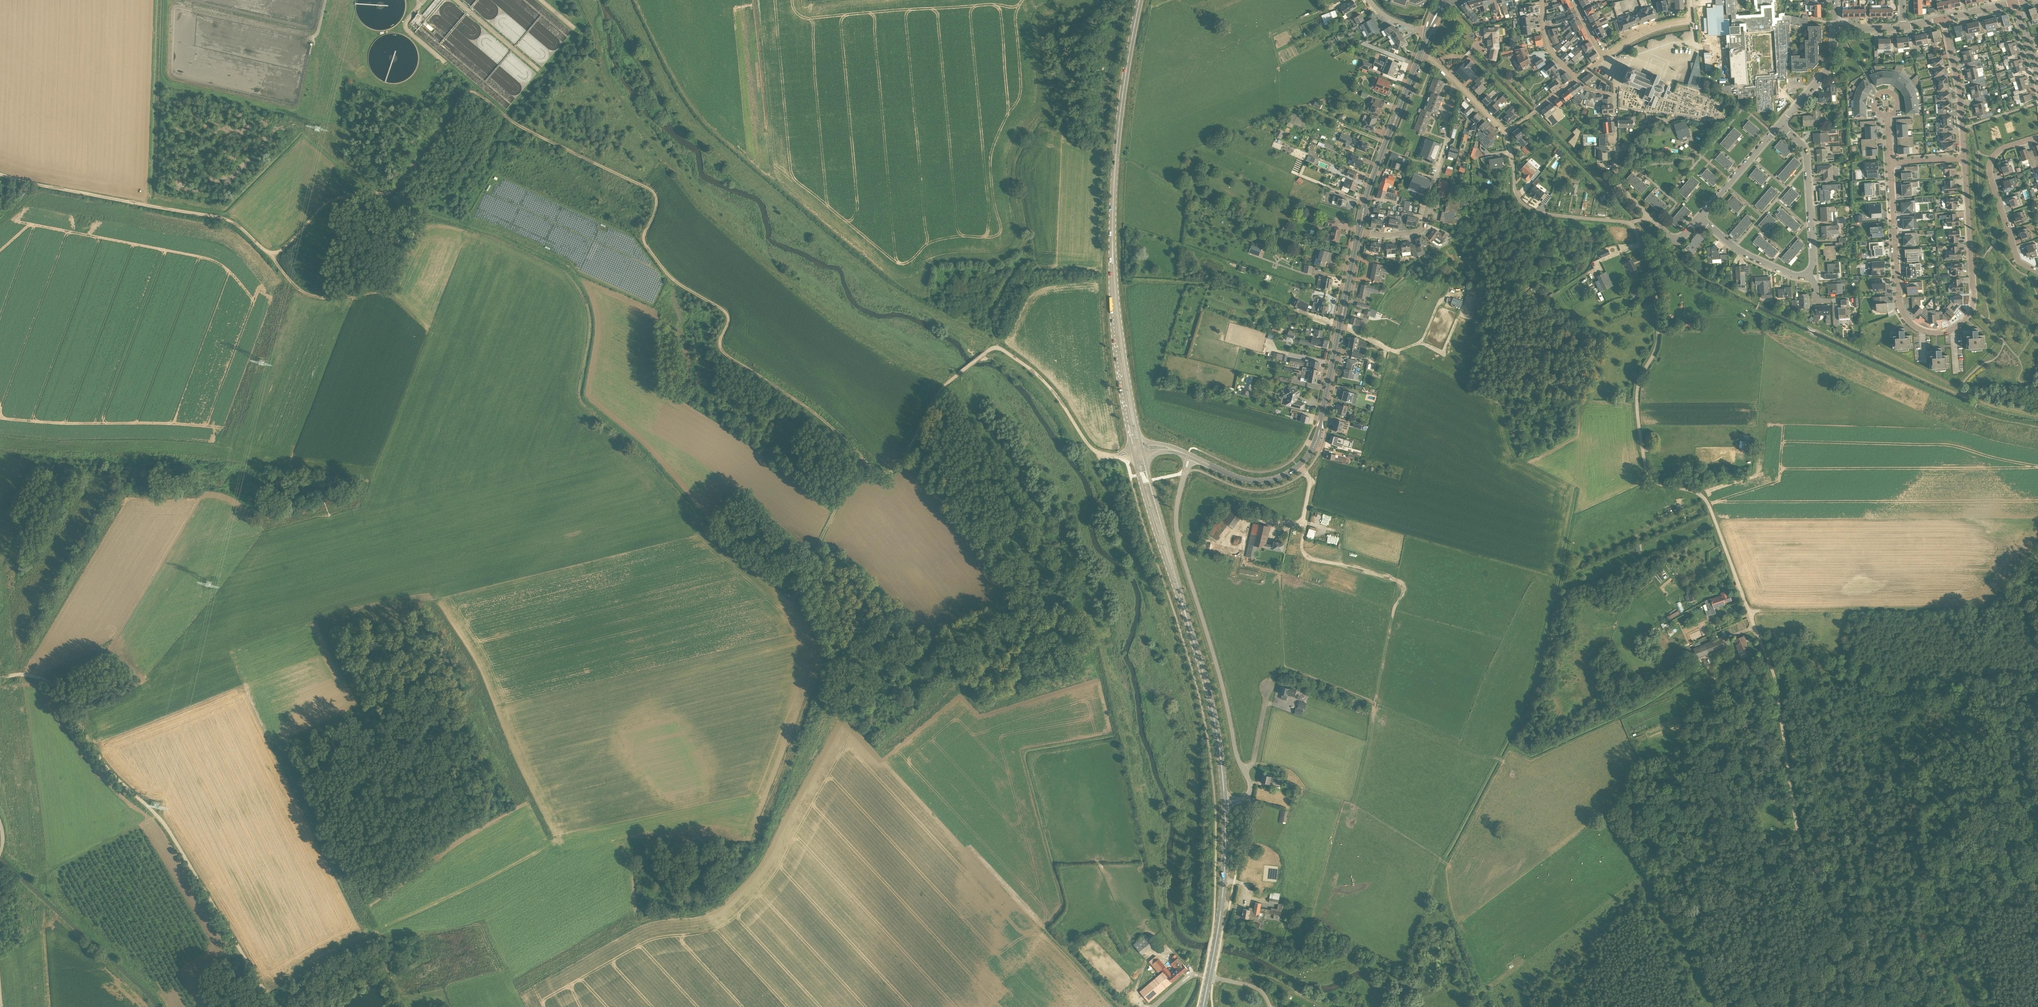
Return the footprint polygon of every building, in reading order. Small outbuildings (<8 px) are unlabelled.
[(1392,3),(1391,3),(1406,8),(1408,3),(1416,6),(1416,5),(1424,1),(1426,1),(1426,0),(1384,0),(1392,3)] [(1484,5),(1483,0),(1475,0),(1467,2),(1472,9),(1479,7),(1481,13),(1484,11),(1485,10),(1483,6),(1484,5)] [(1490,4),(1491,4),(1493,11),(1493,12),(1495,13),(1499,12),(1500,12),(1497,2),(1496,0),(1489,0),(1490,4)] [(1505,15),(1509,14),(1505,3),(1504,0),(1498,0),(1499,4),(1501,3),(1502,6),(1501,6),(1504,16),(1505,15)] [(1569,0),(1560,0),(1561,2),(1560,3),(1560,2),(1557,4),(1552,5),(1553,8),(1558,6),(1570,1),(1569,0)] [(1664,12),(1668,11),(1666,0),(1664,1),(1663,0),(1654,0),(1654,3),(1657,3),(1657,6),(1658,6),(1659,11),(1664,11),(1664,12)] [(1668,3),(1675,2),(1675,9),(1683,9),(1683,0),(1668,0),(1668,3)] [(1745,85),(1748,85),(1748,81),(1745,32),(1775,30),(1774,24),(1773,2),(1763,3),(1764,16),(1739,18),(1737,0),(1716,0),(1716,5),(1708,5),(1708,8),(1706,10),(1704,8),(1701,9),(1698,12),(1698,15),(1703,19),(1701,21),(1702,24),(1705,27),(1705,32),(1709,36),(1715,36),(1718,39),(1722,39),(1725,35),(1729,35),(1732,78),(1735,78),(1735,81),(1735,86),(1738,85),(1738,89),(1745,89),(1745,85)] [(1942,2),(1942,0),(1936,0),(1938,11),(1944,10),(1942,2)] [(1347,3),(1339,8),(1344,15),(1346,14),(1348,17),(1353,15),(1350,11),(1357,7),(1353,1),(1347,4),(1347,3)] [(1558,6),(1560,8),(1563,7),(1566,11),(1573,7),(1570,1),(1558,6)] [(1471,11),(1465,2),(1460,6),(1465,14),(1466,13),(1474,23),(1478,18),(1471,11)] [(1613,3),(1616,11),(1617,16),(1624,14),(1622,8),(1620,2),(1613,3)] [(1593,10),(1600,7),(1598,3),(1584,11),(1588,17),(1595,13),(1593,10)] [(1524,8),(1520,9),(1520,12),(1520,16),(1525,15),(1535,13),(1534,6),(1532,6),(1531,6),(1524,8)] [(1623,21),(1619,22),(1622,31),(1625,30),(1625,31),(1636,27),(1636,26),(1638,25),(1644,23),(1644,24),(1655,20),(1655,19),(1657,18),(1653,6),(1641,10),(1643,13),(1638,15),(1630,18),(1629,15),(1622,18),(1623,21)] [(1567,16),(1575,13),(1573,7),(1566,11),(1561,12),(1562,17),(1567,15),(1567,16)] [(2037,22),(2037,15),(2035,8),(2029,10),(2031,16),(2030,16),(2032,21),(2036,20),(2037,22)] [(1334,18),(1334,17),(1332,12),(1322,16),(1325,25),(1331,22),(1330,19),(1334,18)] [(1578,17),(1575,13),(1567,16),(1567,15),(1562,17),(1555,19),(1557,24),(1565,22),(1565,21),(1568,19),(1569,21),(1578,17)] [(1595,13),(1588,17),(1587,17),(1591,23),(1598,19),(1595,13)] [(1776,30),(1779,74),(1778,74),(1779,79),(1779,81),(1787,81),(1787,78),(1788,78),(1787,65),(1792,65),(1792,56),(1790,25),(1790,24),(1790,15),(1785,15),(1785,14),(1782,14),(1782,19),(1778,19),(1778,23),(1774,24),(1775,30),(1776,30)] [(1364,21),(1361,15),(1351,21),(1354,27),(1364,21)] [(1808,19),(1807,19),(1802,18),(1790,15),(1790,24),(1806,27),(1808,27),(1809,26),(1809,23),(1807,22),(1808,19)] [(2001,24),(2002,31),(2008,29),(2007,27),(2012,26),(2010,20),(2009,21),(2008,15),(2002,17),(2004,23),(2001,24)] [(1342,25),(1349,21),(1351,20),(1350,17),(1340,23),(1342,25)] [(1530,23),(1529,17),(1521,18),(1523,27),(1535,25),(1535,22),(1530,23)] [(1579,20),(1578,17),(1569,21),(1569,22),(1565,25),(1566,26),(1563,28),(1564,31),(1567,30),(1568,29),(1571,26),(1570,24),(1579,20)] [(2001,23),(1998,24),(1996,18),(1990,19),(1993,29),(1996,28),(1997,32),(2002,31),(2001,24),(2001,23)] [(1373,19),(1361,26),(1364,30),(1367,29),(1370,34),(1379,29),(1375,22),(1375,23),(1373,19)] [(1593,27),(1594,30),(1604,25),(1609,22),(1608,19),(1600,23),(1598,20),(1591,24),(1593,28),(1593,27)] [(1617,34),(1618,33),(1621,32),(1622,31),(1619,22),(1618,19),(1613,21),(1617,34)] [(1988,33),(1993,31),(1993,29),(1990,19),(1984,21),(1986,26),(1983,27),(1984,33),(1988,33)] [(1581,24),(1579,20),(1570,24),(1571,26),(1568,29),(1570,31),(1573,29),(1581,24)] [(1983,27),(1980,28),(1979,22),(1973,23),(1975,33),(1978,32),(1979,35),(1984,33),(1983,27)] [(1968,30),(1965,31),(1967,39),(1967,37),(1972,36),(1972,34),(1975,33),(1973,23),(1967,25),(1968,30)] [(1581,24),(1573,29),(1570,31),(1565,37),(1567,40),(1572,35),(1574,32),(1575,33),(1583,29),(1581,24)] [(1523,35),(1524,35),(1531,34),(1531,29),(1535,28),(1535,25),(1523,27),(1523,32),(1522,32),(1522,33),(1522,35),(1523,35)] [(1594,30),(1599,40),(1607,36),(1605,33),(1608,32),(1604,25),(1594,30)] [(1392,35),(1398,31),(1392,26),(1385,29),(1389,36),(1392,35)] [(1800,56),(1792,56),(1792,65),(1792,72),(1796,72),(1804,72),(1804,71),(1808,71),(1808,69),(1813,69),(1814,69),(1819,63),(1818,54),(1819,54),(1819,46),(1818,46),(1818,42),(1822,42),(1822,38),(1823,38),(1822,30),(1822,26),(1809,26),(1808,27),(1808,31),(1809,31),(1809,40),(1805,40),(1806,58),(1800,59),(1800,56)] [(1961,40),(1967,39),(1965,31),(1965,32),(1962,33),(1961,26),(1955,27),(1956,33),(1955,33),(1956,38),(1961,37),(1961,40)] [(1488,50),(1491,50),(1489,60),(1496,62),(1499,49),(1500,49),(1499,36),(1506,36),(1505,27),(1498,28),(1498,27),(1484,28),(1485,38),(1487,38),(1488,50)] [(1550,37),(1558,34),(1555,28),(1548,30),(1550,37)] [(1586,34),(1583,29),(1575,33),(1576,35),(1573,37),(1574,37),(1573,38),(1570,42),(1568,41),(1563,46),(1567,49),(1571,44),(1573,40),(1586,34)] [(1931,39),(1932,47),(1938,46),(1937,43),(1941,42),(1942,42),(1941,37),(1940,37),(1939,31),(1933,33),(1934,39),(1931,40),(1931,39)] [(1396,43),(1403,39),(1400,34),(1394,38),(1396,43)] [(1558,34),(1550,37),(1554,45),(1559,42),(1557,36),(1559,35),(1558,34)] [(1571,44),(1573,45),(1579,41),(1580,43),(1582,42),(1588,39),(1586,34),(1573,40),(1571,44)] [(1927,34),(1921,35),(1923,45),(1923,48),(1929,47),(1929,46),(1932,46),(1932,47),(1931,39),(1928,40),(1927,34)] [(1916,42),(1913,43),(1914,49),(1918,49),(1917,46),(1923,45),(1921,35),(1915,36),(1916,42)] [(1524,39),(1522,39),(1522,42),(1527,41),(1528,45),(1531,44),(1531,45),(1535,44),(1536,46),(1542,45),(1541,36),(1530,37),(1530,38),(1524,39)] [(1914,49),(1913,43),(1909,44),(1908,37),(1903,38),(1904,48),(1910,47),(1910,50),(1914,49)] [(1894,45),(1895,51),(1898,51),(1898,49),(1904,48),(1903,38),(1897,39),(1897,45),(1894,45)] [(1403,39),(1396,43),(1399,47),(1401,46),(1401,47),(1403,46),(1403,45),(1406,43),(1403,39)] [(1585,53),(1588,51),(1592,47),(1590,42),(1589,42),(1588,39),(1582,42),(1584,45),(1581,46),(1578,49),(1576,46),(1575,47),(1571,51),(1570,52),(1575,56),(1580,52),(1583,49),(1585,53)] [(1885,39),(1885,49),(1891,49),(1891,52),(1895,51),(1894,45),(1891,45),(1890,39),(1885,39)] [(2011,40),(1999,44),(2000,49),(2006,47),(2007,51),(2016,48),(2016,46),(2017,45),(2016,42),(2012,43),(2011,40)] [(1979,45),(1978,45),(1965,48),(1966,51),(1961,52),(1962,56),(1964,55),(1964,58),(1974,56),(1973,51),(1980,50),(1979,48),(1979,45)] [(1587,56),(1591,62),(1595,59),(1595,58),(1598,56),(1595,51),(1592,47),(1588,51),(1590,54),(1587,56)] [(1518,58),(1524,67),(1532,63),(1527,54),(1528,54),(1526,48),(1517,50),(1515,50),(1518,59),(1518,58)] [(2017,50),(2016,48),(2007,51),(2008,55),(2003,57),(2004,61),(2003,62),(2016,57),(2015,55),(2019,53),(2018,50),(2017,50)] [(1564,51),(1559,56),(1563,60),(1568,55),(1564,51)] [(1579,60),(1578,58),(1582,54),(1580,52),(1575,56),(1572,60),(1575,63),(1579,60)] [(1696,62),(1691,63),(1692,66),(1692,73),(1688,86),(1702,90),(1699,53),(1696,62)] [(1974,56),(1964,58),(1965,60),(1963,60),(1964,64),(1968,63),(1969,66),(1981,63),(1980,58),(1975,60),(1974,56)] [(1935,57),(1929,58),(1930,64),(1933,64),(1933,67),(1931,68),(1937,67),(1944,65),(1944,64),(1945,64),(1944,60),(1943,60),(1943,59),(1936,60),(1935,57)] [(2017,60),(2016,57),(2003,62),(2005,66),(2008,65),(2010,69),(2013,68),(2022,65),(2021,63),(2022,62),(2021,59),(2017,60)] [(1534,63),(1535,64),(1537,66),(1538,69),(1545,64),(1541,58),(1534,63)] [(1376,59),(1373,66),(1376,67),(1378,64),(1395,70),(1395,68),(1396,67),(1397,65),(1397,64),(1396,64),(1397,63),(1393,62),(1392,61),(1389,60),(1388,60),(1385,59),(1384,63),(1376,59)] [(1474,65),(1473,64),(1473,63),(1468,59),(1464,64),(1463,63),(1455,71),(1466,82),(1470,78),(1473,81),(1479,75),(1476,73),(1475,74),(1469,68),(1470,67),(1471,68),(1474,65)] [(1372,64),(1362,61),(1360,68),(1369,71),(1372,64)] [(1553,62),(1543,69),(1548,76),(1550,74),(1554,80),(1555,79),(1560,75),(1556,70),(1558,68),(1553,62)] [(1981,63),(1969,66),(1970,69),(1965,70),(1966,73),(1967,73),(1968,75),(1983,72),(1982,68),(1981,63)] [(1394,73),(1395,70),(1378,64),(1376,67),(1381,69),(1380,70),(1382,71),(1382,73),(1391,76),(1392,76),(1393,76),(1394,74),(1394,73)] [(1908,101),(1908,104),(1908,108),(1906,108),(1907,114),(1919,113),(1918,104),(1916,92),(1910,82),(1900,75),(1905,65),(1896,65),(1894,72),(1882,72),(1870,75),(1876,86),(1881,85),(1880,83),(1883,82),(1887,82),(1887,84),(1891,85),(1892,83),(1895,84),(1894,86),(1898,88),(1899,87),(1902,89),(1904,92),(1902,93),(1905,97),(1905,101),(1908,101)] [(2023,67),(2022,65),(2013,68),(2014,72),(2008,74),(2010,79),(2022,75),(2021,72),(2025,70),(2024,67),(2023,67)] [(1946,69),(1945,69),(1945,68),(1938,70),(1937,67),(1931,68),(1932,74),(1935,73),(1935,76),(1934,77),(1940,76),(1946,74),(1946,73),(1947,73),(1946,69)] [(1664,82),(1659,80),(1660,77),(1653,74),(1651,77),(1634,70),(1629,68),(1622,83),(1628,86),(1628,85),(1645,92),(1643,97),(1642,99),(1649,102),(1648,106),(1654,108),(1658,98),(1657,98),(1658,96),(1666,99),(1668,95),(1670,95),(1671,92),(1669,91),(1671,87),(1663,84),(1664,82)] [(1560,75),(1555,79),(1557,81),(1556,82),(1559,86),(1562,84),(1560,81),(1563,79),(1566,83),(1571,78),(1566,72),(1561,76),(1561,75),(1560,75)] [(1983,72),(1968,75),(1968,78),(1967,78),(1968,82),(1972,81),(1973,84),(1985,81),(1984,76),(1983,72)] [(1592,83),(1594,81),(1597,78),(1590,73),(1585,77),(1592,83)] [(1745,89),(1741,89),(1738,89),(1738,95),(1739,99),(1751,98),(1750,97),(1757,96),(1758,112),(1774,111),(1773,95),(1774,95),(1773,79),(1779,79),(1778,74),(1773,75),(1773,76),(1757,77),(1758,88),(1745,89)] [(1918,75),(1916,77),(1911,81),(1914,86),(1920,83),(1918,75)] [(2023,77),(2022,75),(2010,79),(2011,83),(2017,81),(2018,85),(2028,82),(2027,80),(2028,80),(2027,76),(2023,77)] [(1941,79),(1940,76),(1934,77),(1936,86),(1939,85),(1948,83),(1947,77),(1941,79)] [(1390,86),(1388,86),(1387,85),(1388,82),(1379,78),(1379,79),(1375,77),(1374,81),(1377,82),(1375,89),(1387,94),(1390,86)] [(1472,88),(1478,95),(1486,88),(1482,84),(1484,82),(1479,77),(1474,81),(1476,84),(1472,88)] [(1592,83),(1585,77),(1581,80),(1588,86),(1597,89),(1598,86),(1595,84),(1594,83),(1593,83),(1592,83)] [(1444,82),(1434,78),(1431,85),(1441,89),(1444,82)] [(1870,93),(1872,89),(1864,80),(1858,88),(1854,85),(1853,87),(1867,94),(1868,92),(1870,93)] [(1559,86),(1556,82),(1554,83),(1553,81),(1547,86),(1552,93),(1558,88),(1557,88),(1559,86)] [(1604,84),(1601,81),(1599,85),(1598,90),(1607,92),(1608,86),(1604,84)] [(1724,91),(1725,92),(1726,93),(1728,94),(1729,94),(1731,94),(1734,94),(1736,94),(1736,95),(1738,95),(1738,89),(1738,85),(1735,86),(1735,81),(1732,81),(1732,83),(1720,84),(1720,85),(1720,86),(1721,88),(1721,89),(1722,90),(1724,91)] [(1971,91),(1972,93),(1982,91),(1981,87),(1986,85),(1985,81),(1973,84),(1974,86),(1969,87),(1970,91),(1971,91)] [(2028,84),(2028,82),(2018,85),(2019,89),(2013,91),(2014,96),(2013,96),(2028,92),(2028,91),(2027,91),(2027,89),(2031,88),(2030,84),(2028,84)] [(1578,83),(1572,87),(1582,101),(1583,99),(1587,100),(1588,100),(1590,93),(1590,92),(1587,91),(1585,96),(1580,91),(1583,89),(1578,83)] [(1938,95),(1944,94),(1944,90),(1949,89),(1948,83),(1939,85),(1939,88),(1937,89),(1938,95)] [(1826,85),(1827,95),(1824,95),(1824,94),(1819,94),(1820,102),(1836,101),(1835,84),(1826,85)] [(1441,89),(1431,85),(1428,92),(1432,93),(1438,96),(1441,89)] [(1582,101),(1572,87),(1561,96),(1566,102),(1573,97),(1579,105),(1582,101)] [(1867,94),(1853,87),(1852,89),(1856,91),(1854,100),(1866,102),(1867,98),(1866,97),(1867,94)] [(1977,101),(1989,98),(1988,93),(1988,94),(1987,90),(1982,91),(1972,93),(1972,95),(1971,96),(1972,99),(1976,98),(1977,101)] [(1590,92),(1590,93),(1588,100),(1587,100),(1585,106),(1587,106),(1594,108),(1595,102),(1602,102),(1603,105),(1600,105),(1600,115),(1613,114),(1612,97),(1606,97),(1605,95),(1596,96),(1596,94),(1590,92)] [(2028,92),(2013,96),(2014,101),(2021,99),(2022,103),(2023,103),(2024,105),(2028,104),(2027,102),(2032,100),(2031,98),(2032,97),(2031,94),(2027,95),(2026,92),(2028,92)] [(1443,98),(1438,96),(1432,93),(1430,98),(1441,102),(1443,98)] [(1501,97),(1495,103),(1489,109),(1494,114),(1501,108),(1498,105),(1500,103),(1501,104),(1509,97),(1505,93),(1501,97)] [(1940,104),(1945,104),(1944,100),(1951,99),(1951,98),(1952,98),(1951,94),(1950,94),(1950,93),(1944,94),(1938,95),(1935,95),(1936,104),(1940,104)] [(1487,106),(1492,101),(1487,95),(1482,101),(1487,106)] [(1441,102),(1430,98),(1428,102),(1440,106),(1441,102)] [(1563,104),(1558,98),(1554,101),(1558,107),(1563,104)] [(1975,108),(1976,110),(1986,108),(1988,108),(1987,104),(1990,103),(1989,98),(1977,101),(1978,104),(1973,105),(1974,108),(1975,108)] [(1383,102),(1373,99),(1368,112),(1374,114),(1374,113),(1376,113),(1378,114),(1380,109),(1380,110),(1381,109),(1382,106),(1381,106),(1383,102)] [(1849,108),(1849,110),(1865,109),(1865,106),(1866,106),(1866,102),(1854,100),(1854,107),(1849,108)] [(1459,113),(1460,112),(1467,119),(1468,116),(1474,110),(1469,105),(1469,106),(1464,101),(1462,103),(1461,105),(1462,105),(1461,106),(1462,107),(1460,109),(1458,108),(1457,112),(1459,113)] [(1440,106),(1428,102),(1427,106),(1438,110),(1440,106)] [(1551,103),(1546,107),(1557,121),(1558,120),(1559,121),(1562,118),(1562,117),(1565,115),(1559,108),(1556,111),(1559,115),(1557,117),(1554,112),(1557,110),(1551,103)] [(1952,104),(1951,104),(1951,103),(1945,104),(1940,104),(1941,107),(1938,107),(1938,113),(1946,113),(1945,113),(1945,110),(1952,109),(1952,108),(1952,104)] [(1438,110),(1427,106),(1425,110),(1432,113),(1436,115),(1438,110)] [(1516,111),(1511,106),(1506,112),(1508,115),(1504,118),(1510,124),(1517,117),(1514,114),(1516,111)] [(1541,111),(1541,112),(1546,118),(1549,116),(1553,120),(1550,122),(1552,125),(1557,121),(1546,107),(1541,111)] [(1980,116),(1981,119),(1994,115),(1992,111),(1987,112),(1986,108),(1976,110),(1976,113),(1975,113),(1976,117),(1980,116)] [(1432,113),(1425,110),(1422,109),(1419,116),(1429,120),(1432,113)] [(1865,111),(1865,109),(1849,110),(1849,112),(1854,111),(1854,117),(1867,116),(1866,111),(1865,111)] [(1813,126),(1821,125),(1820,115),(1821,115),(1820,111),(1812,111),(1812,116),(1803,116),(1804,124),(1813,124),(1813,126)] [(1475,131),(1476,124),(1482,118),(1477,113),(1471,119),(1475,123),(1472,125),(1470,130),(1475,131)] [(1946,116),(1946,113),(1938,113),(1939,123),(1943,122),(1952,122),(1952,116),(1946,116)] [(1291,114),(1287,126),(1292,128),(1294,124),(1301,127),(1304,120),(1291,114)] [(1374,124),(1376,119),(1364,115),(1360,126),(1364,127),(1363,128),(1373,132),(1376,125),(1374,124)] [(1429,120),(1419,116),(1416,123),(1426,127),(1429,120)] [(1615,133),(1613,117),(1607,118),(1607,122),(1603,123),(1604,134),(1615,133)] [(1618,128),(1619,128),(1633,128),(1633,121),(1636,121),(1636,117),(1626,117),(1626,120),(1618,120),(1618,128)] [(1479,136),(1489,126),(1485,121),(1483,119),(1477,124),(1479,127),(1481,129),(1480,131),(1479,131),(1477,133),(1479,136)] [(1897,125),(1897,131),(1908,131),(1908,125),(1913,124),(1912,119),(1898,119),(1898,125),(1897,125)] [(1691,137),(1686,122),(1686,121),(1674,125),(1679,141),(1691,137)] [(1749,121),(1743,127),(1749,133),(1755,126),(1749,121)] [(1875,121),(1860,122),(1860,127),(1865,127),(1866,133),(1877,133),(1876,126),(1875,126),(1875,121)] [(1939,132),(1947,132),(1947,128),(1953,128),(1952,122),(1943,122),(1939,123),(1939,126),(1939,132)] [(1426,127),(1416,123),(1414,130),(1424,134),(1426,127)] [(1490,126),(1489,126),(1479,136),(1477,138),(1481,142),(1493,130),(1490,126)] [(1749,133),(1756,138),(1762,132),(1755,126),(1749,133)] [(1742,134),(1734,128),(1730,133),(1737,140),(1742,134)] [(1512,133),(1518,140),(1516,142),(1518,145),(1520,144),(1523,148),(1521,149),(1526,155),(1533,149),(1532,148),(1531,149),(1528,145),(1527,147),(1526,145),(1529,143),(1518,129),(1512,133)] [(1815,145),(1821,144),(1821,142),(1829,142),(1829,134),(1837,134),(1837,129),(1822,130),(1822,133),(1813,134),(1814,142),(1815,142),(1815,145)] [(1497,134),(1493,130),(1481,142),(1484,146),(1497,134)] [(1899,138),(1899,143),(1914,142),(1913,136),(1908,137),(1908,131),(1897,131),(1898,138),(1899,138)] [(1947,132),(1939,132),(1940,138),(1942,138),(1943,141),(1940,141),(1947,141),(1954,141),(1954,140),(1954,135),(1953,136),(1953,134),(1946,135),(1946,132),(1947,132)] [(1730,133),(1725,138),(1733,145),(1737,140),(1730,133)] [(1877,139),(1877,133),(1866,133),(1866,139),(1861,140),(1862,145),(1876,144),(1876,139),(1877,139)] [(1366,147),(1368,144),(1342,134),(1339,140),(1347,144),(1345,147),(1350,149),(1351,145),(1357,148),(1357,149),(1365,152),(1367,147),(1366,147)] [(1596,134),(1596,137),(1596,138),(1599,138),(1599,151),(1598,151),(1598,160),(1607,160),(1607,153),(1606,153),(1606,142),(1608,142),(1608,134),(1596,134)] [(1725,138),(1720,144),(1728,150),(1733,145),(1725,138)] [(1441,144),(1426,139),(1420,156),(1422,157),(1422,158),(1423,158),(1430,160),(1429,163),(1434,165),(1435,162),(1434,162),(1441,144)] [(1787,144),(1782,139),(1775,147),(1780,152),(1787,144)] [(1333,151),(1335,147),(1319,140),(1318,144),(1333,151)] [(1944,152),(1946,152),(1949,151),(1949,150),(1954,150),(1954,149),(1955,149),(1955,145),(1954,145),(1954,144),(1947,144),(1947,141),(1940,141),(1940,147),(1943,147),(1943,151),(1944,151),(1944,152)] [(1914,147),(1914,142),(1899,143),(1899,148),(1898,148),(1899,154),(1909,154),(1909,148),(1914,147)] [(1787,144),(1780,152),(1786,158),(1793,150),(1787,144)] [(1877,149),(1876,144),(1862,145),(1862,150),(1867,150),(1867,156),(1878,156),(1878,149),(1877,149)] [(1459,150),(1450,148),(1448,156),(1457,158),(1459,150)] [(1818,157),(1818,162),(1834,161),(1834,155),(1828,155),(1828,149),(1819,149),(1819,154),(1817,154),(1818,155),(1819,155),(1819,156),(1818,157)] [(2031,167),(2032,169),(2033,169),(2036,168),(2031,152),(2028,153),(2026,149),(2023,150),(2023,151),(2020,152),(2022,157),(2020,157),(2022,162),(2028,160),(2031,167)] [(1359,156),(1351,153),(1349,160),(1351,161),(1350,165),(1359,168),(1362,161),(1358,159),(1359,156)] [(1727,158),(1721,153),(1715,159),(1722,165),(1727,158)] [(1318,159),(1309,155),(1307,160),(1311,162),(1316,164),(1318,159)] [(1490,169),(1503,167),(1501,158),(1493,159),(1493,156),(1485,157),(1486,160),(1489,160),(1490,169)] [(1796,170),(1801,163),(1795,157),(1789,164),(1796,170)] [(1722,165),(1728,170),(1734,164),(1727,158),(1722,165)] [(2007,160),(2006,160),(2002,162),(2003,164),(1999,166),(2001,171),(2002,170),(2004,175),(2013,172),(2011,166),(2010,167),(2009,163),(2008,163),(2007,160)] [(1400,165),(1393,162),(1391,168),(1406,173),(1409,165),(1403,163),(1400,165)] [(1528,162),(1525,165),(1525,164),(1520,170),(1525,174),(1523,177),(1528,181),(1530,178),(1533,181),(1540,172),(1537,169),(1537,170),(1528,162)] [(1611,162),(1601,162),(1602,166),(1605,166),(1605,173),(1606,175),(1609,178),(1612,174),(1612,173),(1613,173),(1613,165),(1611,165),(1611,162)] [(1879,167),(1878,162),(1868,163),(1869,171),(1866,171),(1867,171),(1867,178),(1878,178),(1878,167),(1879,167)] [(1784,170),(1790,176),(1796,170),(1789,164),(1784,170)] [(1824,173),(1825,181),(1833,180),(1832,165),(1818,166),(1818,174),(1824,173)] [(1950,165),(1945,165),(1945,173),(1946,173),(1946,176),(1954,176),(1954,171),(1956,170),(1956,168),(1955,167),(1955,165),(1950,165)] [(1345,176),(1355,179),(1357,173),(1340,166),(1338,171),(1346,174),(1345,176)] [(1918,166),(1904,167),(1905,167),(1905,171),(1900,171),(1900,178),(1902,178),(1902,180),(1910,179),(1910,180),(1913,180),(1913,179),(1914,179),(1913,174),(1912,174),(1912,171),(1918,170),(1918,166)] [(1750,175),(1756,180),(1763,172),(1757,167),(1750,175)] [(1707,169),(1701,175),(1707,181),(1713,174),(1707,169)] [(1790,176),(1784,170),(1778,177),(1785,182),(1790,176)] [(1762,185),(1769,177),(1763,172),(1756,180),(1762,185)] [(1632,173),(1625,180),(1631,185),(1637,178),(1632,173)] [(1414,174),(1408,190),(1425,196),(1427,193),(1428,192),(1427,192),(1430,185),(1432,186),(1434,180),(1431,179),(1431,181),(1414,174)] [(1707,181),(1714,186),(1720,180),(1713,174),(1707,181)] [(1395,177),(1389,175),(1388,179),(1384,178),(1382,182),(1379,190),(1390,193),(1391,190),(1388,189),(1389,184),(1393,185),(1395,177)] [(1695,188),(1700,182),(1693,176),(1688,182),(1695,188)] [(1358,183),(1343,177),(1342,180),(1345,182),(1341,191),(1348,194),(1349,190),(1355,192),(1358,183)] [(1631,185),(1636,189),(1642,182),(1637,178),(1631,185)] [(2013,185),(2018,184),(2016,178),(2003,182),(2005,187),(2003,187),(2004,192),(2014,189),(2013,185)] [(1442,183),(1439,182),(1438,187),(1441,188),(1441,186),(1443,187),(1442,191),(1440,190),(1439,195),(1440,195),(1441,196),(1443,196),(1445,196),(1448,183),(1443,181),(1442,183)] [(1951,193),(1957,192),(1957,190),(1957,188),(1957,187),(1955,187),(1955,181),(1946,181),(1946,186),(1945,186),(1945,194),(1951,194),(1951,193)] [(1636,189),(1642,194),(1648,187),(1642,182),(1636,189)] [(1683,187),(1691,193),(1695,188),(1688,182),(1683,187)] [(1911,185),(1902,186),(1902,189),(1901,189),(1901,193),(1903,193),(1903,196),(1912,196),(1911,187),(1918,187),(1918,182),(1911,182),(1911,185)] [(1880,183),(1865,183),(1863,184),(1864,201),(1872,201),(1878,200),(1877,197),(1881,196),(1881,191),(1879,191),(1879,188),(1880,188),(1880,183)] [(1545,192),(1535,184),(1528,193),(1532,196),(1531,197),(1534,199),(1535,198),(1539,201),(1541,198),(1543,199),(1542,201),(1546,205),(1552,197),(1547,194),(1546,195),(1544,194),(1545,192)] [(1821,201),(1825,201),(1825,200),(1830,200),(1829,190),(1841,189),(1840,184),(1822,185),(1823,189),(1820,189),(1820,191),(1821,191),(1821,194),(1820,194),(1821,201)] [(1679,192),(1686,199),(1691,193),(1683,187),(1679,192)] [(1772,187),(1766,193),(1773,199),(1778,192),(1772,187)] [(1791,188),(1786,193),(1794,200),(1799,194),(1791,188)] [(1390,193),(1379,190),(1377,197),(1396,201),(1397,195),(1390,193)] [(1645,200),(1650,204),(1657,197),(1651,192),(1645,200)] [(1773,199),(1766,193),(1761,199),(1767,205),(1773,199)] [(1794,200),(1786,193),(1781,199),(1789,206),(1794,200)] [(1726,203),(1732,208),(1739,200),(1733,195),(1726,203)] [(2018,200),(2016,195),(2013,197),(2009,198),(2006,199),(2008,204),(2010,203),(2012,208),(2021,205),(2019,199),(2018,200)] [(1346,207),(1347,200),(1340,199),(1340,197),(1334,196),(1332,204),(1346,207)] [(1657,197),(1650,204),(1656,209),(1662,201),(1657,197)] [(1915,207),(1915,203),(1924,202),(1923,197),(1914,198),(1915,201),(1905,201),(1905,204),(1902,204),(1902,206),(1901,206),(1901,208),(1902,208),(1903,213),(1913,212),(1912,207),(1915,207)] [(1958,203),(1957,198),(1952,198),(1952,197),(1947,198),(1947,206),(1948,206),(1948,209),(1956,209),(1956,203),(1958,203)] [(1755,206),(1762,212),(1767,205),(1761,199),(1755,206)] [(1440,221),(1456,225),(1458,218),(1456,218),(1457,216),(1456,216),(1458,209),(1459,209),(1461,201),(1459,200),(1458,200),(1448,201),(1447,206),(1446,206),(1444,214),(1442,214),(1440,221)] [(1739,200),(1732,208),(1738,213),(1745,205),(1739,200)] [(1411,226),(1413,217),(1413,213),(1408,212),(1410,201),(1405,201),(1404,205),(1403,213),(1405,213),(1404,219),(1407,220),(1406,225),(1411,226)] [(1656,209),(1661,213),(1667,206),(1662,201),(1656,209)] [(1872,214),(1872,219),(1883,218),(1883,217),(1882,218),(1881,204),(1877,204),(1877,202),(1867,203),(1867,210),(1869,210),(1869,214),(1872,214)] [(1687,217),(1692,212),(1684,206),(1680,211),(1687,217)] [(1835,219),(1835,212),(1835,206),(1821,207),(1821,213),(1824,213),(1824,221),(1837,220),(1837,224),(1845,223),(1845,218),(1835,219)] [(1782,221),(1788,214),(1782,209),(1776,216),(1782,221)] [(1386,222),(1389,222),(1388,227),(1394,228),(1395,220),(1396,216),(1390,215),(1391,211),(1388,210),(1387,214),(1387,216),(1386,222)] [(1675,216),(1682,223),(1687,217),(1680,211),(1675,216)] [(2015,225),(2025,222),(2024,218),(2025,217),(2023,211),(2014,215),(2015,219),(2013,220),(2015,225)] [(1404,219),(1405,213),(1403,213),(1402,213),(1401,217),(1396,216),(1395,220),(1394,228),(1399,229),(1401,219),(1404,219)] [(1379,214),(1378,220),(1376,228),(1381,229),(1383,221),(1386,222),(1387,216),(1384,215),(1379,214)] [(1418,218),(1413,217),(1411,226),(1417,227),(1419,218),(1422,219),(1423,215),(1418,214),(1418,218)] [(1748,227),(1754,220),(1747,214),(1742,221),(1748,227)] [(1763,220),(1771,227),(1777,220),(1769,214),(1763,220)] [(1788,226),(1794,220),(1788,214),(1782,221),(1788,226)] [(1915,214),(1915,216),(1903,217),(1904,225),(1903,225),(1904,229),(1914,229),(1914,228),(1918,228),(1918,222),(1917,222),(1917,219),(1924,219),(1923,214),(1915,214)] [(1957,220),(1957,214),(1948,215),(1948,216),(1943,216),(1943,227),(1953,226),(1959,225),(1959,223),(1959,222),(1959,221),(1959,220),(1957,220)] [(1670,222),(1678,228),(1682,223),(1675,216),(1670,222)] [(1335,222),(1327,220),(1326,225),(1333,226),(1332,233),(1325,232),(1323,239),(1329,241),(1329,240),(1338,242),(1339,236),(1340,229),(1334,228),(1335,222)] [(1759,225),(1766,232),(1771,227),(1763,220),(1759,225)] [(1794,220),(1788,226),(1795,232),(1801,226),(1794,220)] [(1743,233),(1748,227),(1742,221),(1736,227),(1743,233)] [(1871,228),(1871,232),(1871,233),(1872,233),(1873,233),(1873,237),(1883,237),(1883,233),(1883,232),(1882,231),(1881,231),(1881,229),(1882,228),(1882,227),(1881,227),(1881,223),(1872,224),(1872,228),(1871,228)] [(1824,239),(1833,238),(1832,235),(1840,234),(1839,225),(1832,226),(1822,226),(1822,232),(1824,232),(1824,239)] [(1736,227),(1731,234),(1738,239),(1743,233),(1736,227)] [(2022,241),(2032,238),(2030,232),(2028,232),(2027,228),(2017,231),(2019,237),(2021,236),(2022,241)] [(1428,237),(1438,244),(1442,243),(1448,235),(1443,231),(1441,233),(1434,229),(1428,237)] [(1960,236),(1959,231),(1954,231),(1954,230),(1949,231),(1949,239),(1950,239),(1950,243),(1959,243),(1958,236),(1960,236)] [(1693,254),(1698,249),(1696,248),(1704,238),(1698,233),(1691,240),(1692,241),(1686,248),(1693,254)] [(1917,233),(1909,233),(1909,237),(1904,237),(1904,242),(1904,243),(1904,247),(1907,246),(1914,245),(1913,240),(1917,240),(1917,233)] [(1754,242),(1760,247),(1765,240),(1760,235),(1754,242)] [(1417,244),(1413,245),(1417,253),(1417,255),(1418,256),(1420,255),(1419,252),(1424,250),(1423,247),(1427,245),(1425,240),(1423,241),(1422,237),(1415,240),(1417,244)] [(1805,245),(1798,239),(1792,246),(1799,252),(1805,245)] [(1772,246),(1765,240),(1760,247),(1766,252),(1772,246)] [(1371,242),(1371,245),(1368,245),(1368,248),(1370,248),(1370,251),(1378,253),(1380,243),(1371,242)] [(1401,243),(1401,246),(1399,247),(1399,246),(1399,247),(1399,249),(1399,253),(1402,253),(1410,252),(1412,251),(1414,257),(1417,255),(1417,253),(1413,245),(1413,243),(1410,244),(1409,242),(1401,243)] [(1879,242),(1869,243),(1870,250),(1871,250),(1872,256),(1875,256),(1875,257),(1880,257),(1880,256),(1883,256),(1885,256),(1884,250),(1883,250),(1883,245),(1879,246),(1879,242)] [(2033,258),(2037,257),(2037,254),(2036,250),(2037,249),(2036,243),(2026,246),(2028,251),(2026,252),(2027,257),(2032,256),(2033,258)] [(1395,254),(1395,244),(1386,244),(1386,247),(1384,247),(1384,251),(1386,251),(1387,255),(1395,254)] [(1249,251),(1260,255),(1262,248),(1251,245),(1249,251)] [(1713,248),(1707,249),(1708,263),(1713,263),(1713,260),(1721,259),(1721,261),(1728,261),(1727,254),(1720,255),(1719,250),(1720,249),(1716,245),(1713,248)] [(1778,251),(1772,246),(1766,252),(1766,253),(1773,258),(1778,251)] [(1799,252),(1792,246),(1787,252),(1794,258),(1799,252)] [(1825,253),(1826,260),(1834,260),(1833,246),(1823,247),(1824,253),(1825,253)] [(1959,253),(1959,247),(1950,247),(1950,250),(1949,250),(1949,252),(1945,252),(1946,256),(1946,260),(1955,259),(1961,258),(1961,256),(1961,255),(1961,254),(1961,253),(1959,253)] [(1333,253),(1318,249),(1317,255),(1319,255),(1316,265),(1324,267),(1326,261),(1330,262),(1333,253)] [(1922,261),(1922,254),(1921,249),(1905,250),(1905,255),(1907,255),(1907,262),(1922,261)] [(1782,258),(1788,264),(1794,258),(1787,252),(1782,258)] [(1636,269),(1631,259),(1624,263),(1626,266),(1628,265),(1631,272),(1629,273),(1631,276),(1636,273),(1635,270),(1636,269)] [(1872,275),(1872,276),(1885,275),(1885,270),(1884,270),(1884,267),(1885,267),(1885,261),(1872,262),(1872,263),(1868,264),(1869,269),(1869,276),(1872,275)] [(1920,270),(1921,270),(1921,263),(1915,264),(1915,267),(1907,268),(1907,270),(1906,270),(1907,274),(1908,278),(1916,278),(1916,274),(1920,274),(1920,270)] [(1962,266),(1961,264),(1956,264),(1956,263),(1951,263),(1951,272),(1952,272),(1952,275),(1961,275),(1960,269),(1962,269),(1962,268),(1962,267),(1962,266)] [(1388,266),(1373,264),(1370,279),(1373,280),(1373,281),(1375,281),(1375,280),(1379,281),(1382,270),(1387,271),(1388,266)] [(1825,279),(1838,278),(1837,264),(1828,264),(1828,270),(1829,270),(1829,273),(1825,274),(1825,279)] [(1313,266),(1305,265),(1304,272),(1311,274),(1313,266)] [(1740,266),(1733,267),(1733,271),(1736,270),(1737,280),(1737,286),(1746,285),(1745,271),(1741,272),(1740,266)] [(1603,291),(1613,286),(1607,272),(1597,277),(1603,291)] [(1333,279),(1319,277),(1318,282),(1322,283),(1321,289),(1329,290),(1330,286),(1332,286),(1333,279)] [(1772,291),(1769,292),(1768,284),(1771,283),(1770,277),(1755,278),(1756,284),(1760,284),(1760,292),(1761,292),(1761,293),(1762,298),(1773,298),(1772,291)] [(1838,294),(1843,294),(1842,284),(1847,283),(1847,280),(1834,281),(1834,284),(1828,284),(1829,294),(1835,294),(1836,294),(1838,294)] [(1873,280),(1873,288),(1876,288),(1876,293),(1887,292),(1887,286),(1885,286),(1885,284),(1882,285),(1882,280),(1873,280)] [(1963,291),(1963,286),(1961,286),(1961,280),(1952,280),(1953,284),(1952,284),(1953,293),(1958,292),(1957,291),(1963,291)] [(1923,290),(1922,282),(1911,282),(1911,287),(1907,287),(1908,295),(1918,294),(1918,290),(1923,290)] [(1378,288),(1362,285),(1360,295),(1359,295),(1358,298),(1365,299),(1367,290),(1377,292),(1378,288)] [(1778,298),(1792,297),(1791,287),(1785,287),(1785,289),(1778,289),(1778,298)] [(1800,300),(1796,300),(1796,313),(1801,312),(1800,309),(1810,308),(1809,294),(1804,294),(1802,294),(1799,294),(1800,300)] [(1458,298),(1451,296),(1448,303),(1455,306),(1458,298)] [(1877,306),(1877,313),(1888,312),(1888,303),(1887,303),(1886,296),(1874,297),(1874,307),(1877,306)] [(1923,296),(1912,297),(1912,298),(1912,301),(1912,309),(1913,309),(1914,309),(1912,312),(1917,316),(1919,314),(1923,310),(1924,308),(1921,305),(1920,300),(1924,300),(1923,296)] [(1949,309),(1953,313),(1960,305),(1960,303),(1963,303),(1962,296),(1954,297),(1954,301),(1952,302),(1946,308),(1948,309),(1949,309)] [(1309,305),(1296,299),(1293,305),(1306,311),(1309,305)] [(1313,311),(1327,314),(1327,311),(1328,310),(1329,309),(1328,308),(1328,307),(1325,306),(1326,300),(1320,299),(1318,299),(1317,303),(1319,303),(1318,307),(1314,306),(1313,311)] [(1839,317),(1839,321),(1851,320),(1850,305),(1849,305),(1849,300),(1841,300),(1841,305),(1842,305),(1842,309),(1840,309),(1841,317),(1839,317)] [(1814,319),(1814,322),(1819,322),(1818,315),(1827,315),(1827,318),(1826,319),(1826,323),(1830,323),(1829,305),(1816,306),(1816,309),(1816,310),(1816,313),(1813,313),(1814,319)] [(1923,310),(1919,314),(1922,316),(1927,321),(1928,321),(1929,321),(1929,323),(1937,323),(1936,323),(1936,320),(1936,315),(1935,315),(1935,312),(1935,310),(1928,311),(1925,307),(1924,308),(1923,310)] [(1369,312),(1365,310),(1364,314),(1374,318),(1377,311),(1371,309),(1369,312)] [(1936,315),(1936,320),(1939,320),(1947,320),(1947,319),(1948,318),(1950,320),(1955,315),(1953,313),(1949,309),(1948,309),(1945,313),(1943,311),(1935,312),(1935,315),(1936,315)] [(1350,324),(1360,327),(1363,327),(1365,320),(1351,317),(1350,324)] [(1322,338),(1323,331),(1316,329),(1316,328),(1310,327),(1310,328),(1307,328),(1307,330),(1309,330),(1309,335),(1322,338)] [(1911,335),(1905,336),(1905,328),(1899,329),(1900,336),(1893,337),(1894,344),(1893,344),(1893,350),(1898,349),(1898,352),(1909,351),(1909,349),(1913,348),(1913,343),(1912,343),(1911,335)] [(1967,350),(1983,349),(1987,348),(1987,343),(1985,343),(1985,335),(1979,336),(1978,328),(1973,329),(1973,336),(1967,336),(1968,344),(1966,344),(1967,350)] [(1294,338),(1296,333),(1289,331),(1287,337),(1294,339),(1294,338)] [(1314,347),(1315,345),(1326,348),(1328,341),(1313,337),(1311,341),(1300,338),(1300,340),(1299,343),(1314,347)] [(1360,346),(1366,347),(1368,343),(1358,338),(1351,337),(1349,341),(1348,348),(1353,349),(1352,352),(1359,353),(1360,346)] [(1948,355),(1942,356),(1942,348),(1936,348),(1937,356),(1931,356),(1931,364),(1930,364),(1930,369),(1950,368),(1950,363),(1949,363),(1948,355)] [(1358,361),(1348,359),(1346,369),(1345,369),(1344,369),(1344,370),(1344,371),(1344,372),(1343,377),(1355,379),(1358,361)] [(1306,368),(1306,371),(1295,369),(1294,373),(1297,373),(1317,377),(1318,374),(1318,373),(1319,372),(1318,372),(1319,370),(1306,368)] [(1317,377),(1297,373),(1296,376),(1301,377),(1301,378),(1308,379),(1308,382),(1316,384),(1316,383),(1317,382),(1317,381),(1317,380),(1317,377)] [(1288,395),(1285,405),(1304,410),(1306,404),(1296,402),(1297,397),(1299,397),(1300,392),(1298,392),(1299,391),(1296,390),(1296,389),(1296,388),(1295,388),(1295,387),(1294,387),(1293,387),(1292,387),(1291,388),(1288,388),(1286,394),(1288,395)] [(1349,390),(1343,388),(1341,395),(1343,395),(1341,400),(1355,404),(1358,395),(1348,392),(1349,390)] [(1343,406),(1337,405),(1336,408),(1339,409),(1337,414),(1341,415),(1341,413),(1346,415),(1348,406),(1344,405),(1343,406)] [(1299,414),(1295,413),(1294,417),(1297,418),(1296,421),(1309,424),(1310,417),(1299,414)] [(1343,421),(1336,419),(1333,430),(1340,432),(1341,427),(1347,428),(1348,423),(1343,422),(1343,421)] [(1351,440),(1331,435),(1329,442),(1332,443),(1331,445),(1342,448),(1342,446),(1349,448),(1351,440)] [(1335,455),(1327,453),(1326,459),(1342,462),(1341,463),(1346,464),(1347,459),(1335,456),(1335,455)] [(1219,536),(1228,525),(1233,529),(1243,516),(1234,509),(1213,537),(1218,541),(1220,537),(1219,536)] [(1269,526),(1253,523),(1248,544),(1266,548),(1265,548),(1272,550),(1273,545),(1266,544),(1269,526)] [(1308,528),(1305,536),(1312,538),(1315,530),(1308,528)] [(1274,542),(1273,545),(1272,550),(1283,552),(1284,544),(1274,542)] [(1258,546),(1248,544),(1245,557),(1256,559),(1258,546)] [(1657,573),(1662,580),(1663,581),(1669,576),(1663,568),(1657,573)] [(1730,595),(1729,595),(1727,591),(1721,593),(1722,596),(1720,596),(1722,600),(1724,599),(1725,603),(1732,600),(1730,595)] [(1722,600),(1720,596),(1712,599),(1712,598),(1707,600),(1712,615),(1716,613),(1714,608),(1725,604),(1725,603),(1724,599),(1722,600)] [(1732,626),(1733,629),(1732,630),(1733,633),(1747,627),(1745,621),(1732,626)] [(1697,659),(1726,647),(1722,636),(1692,648),(1697,659)] [(1744,636),(1734,640),(1739,651),(1747,647),(1745,640),(1746,640),(1744,636)] [(1288,695),(1295,697),(1296,690),(1281,687),(1280,694),(1282,694),(1281,699),(1286,700),(1287,696),(1288,696),(1288,695)] [(1307,703),(1299,702),(1298,709),(1296,708),(1294,714),(1302,716),(1303,709),(1305,709),(1307,703)] [(1277,783),(1278,778),(1271,776),(1262,774),(1261,782),(1270,784),(1270,781),(1277,783)] [(1285,824),(1287,811),(1281,810),(1279,822),(1285,824)] [(1269,903),(1278,904),(1278,903),(1280,896),(1270,895),(1269,903)] [(1266,909),(1260,908),(1258,920),(1264,921),(1265,913),(1270,914),(1280,916),(1283,904),(1278,903),(1278,904),(1277,909),(1271,908),(1271,910),(1266,909)] [(1258,920),(1260,908),(1261,905),(1255,904),(1254,910),(1252,909),(1252,908),(1249,907),(1249,910),(1243,909),(1242,918),(1249,919),(1258,920)] [(1133,945),(1141,955),(1142,955),(1154,944),(1145,934),(1133,945)] [(1170,964),(1176,970),(1183,964),(1178,958),(1175,954),(1171,958),(1174,961),(1170,964)] [(1161,972),(1163,973),(1167,977),(1171,973),(1155,955),(1148,961),(1151,965),(1157,973),(1159,974),(1161,972)] [(1172,982),(1188,969),(1183,964),(1176,970),(1171,973),(1167,977),(1172,982)] [(1172,982),(1167,977),(1163,973),(1161,972),(1159,974),(1159,975),(1150,982),(1146,986),(1139,991),(1149,1002),(1172,982)]
